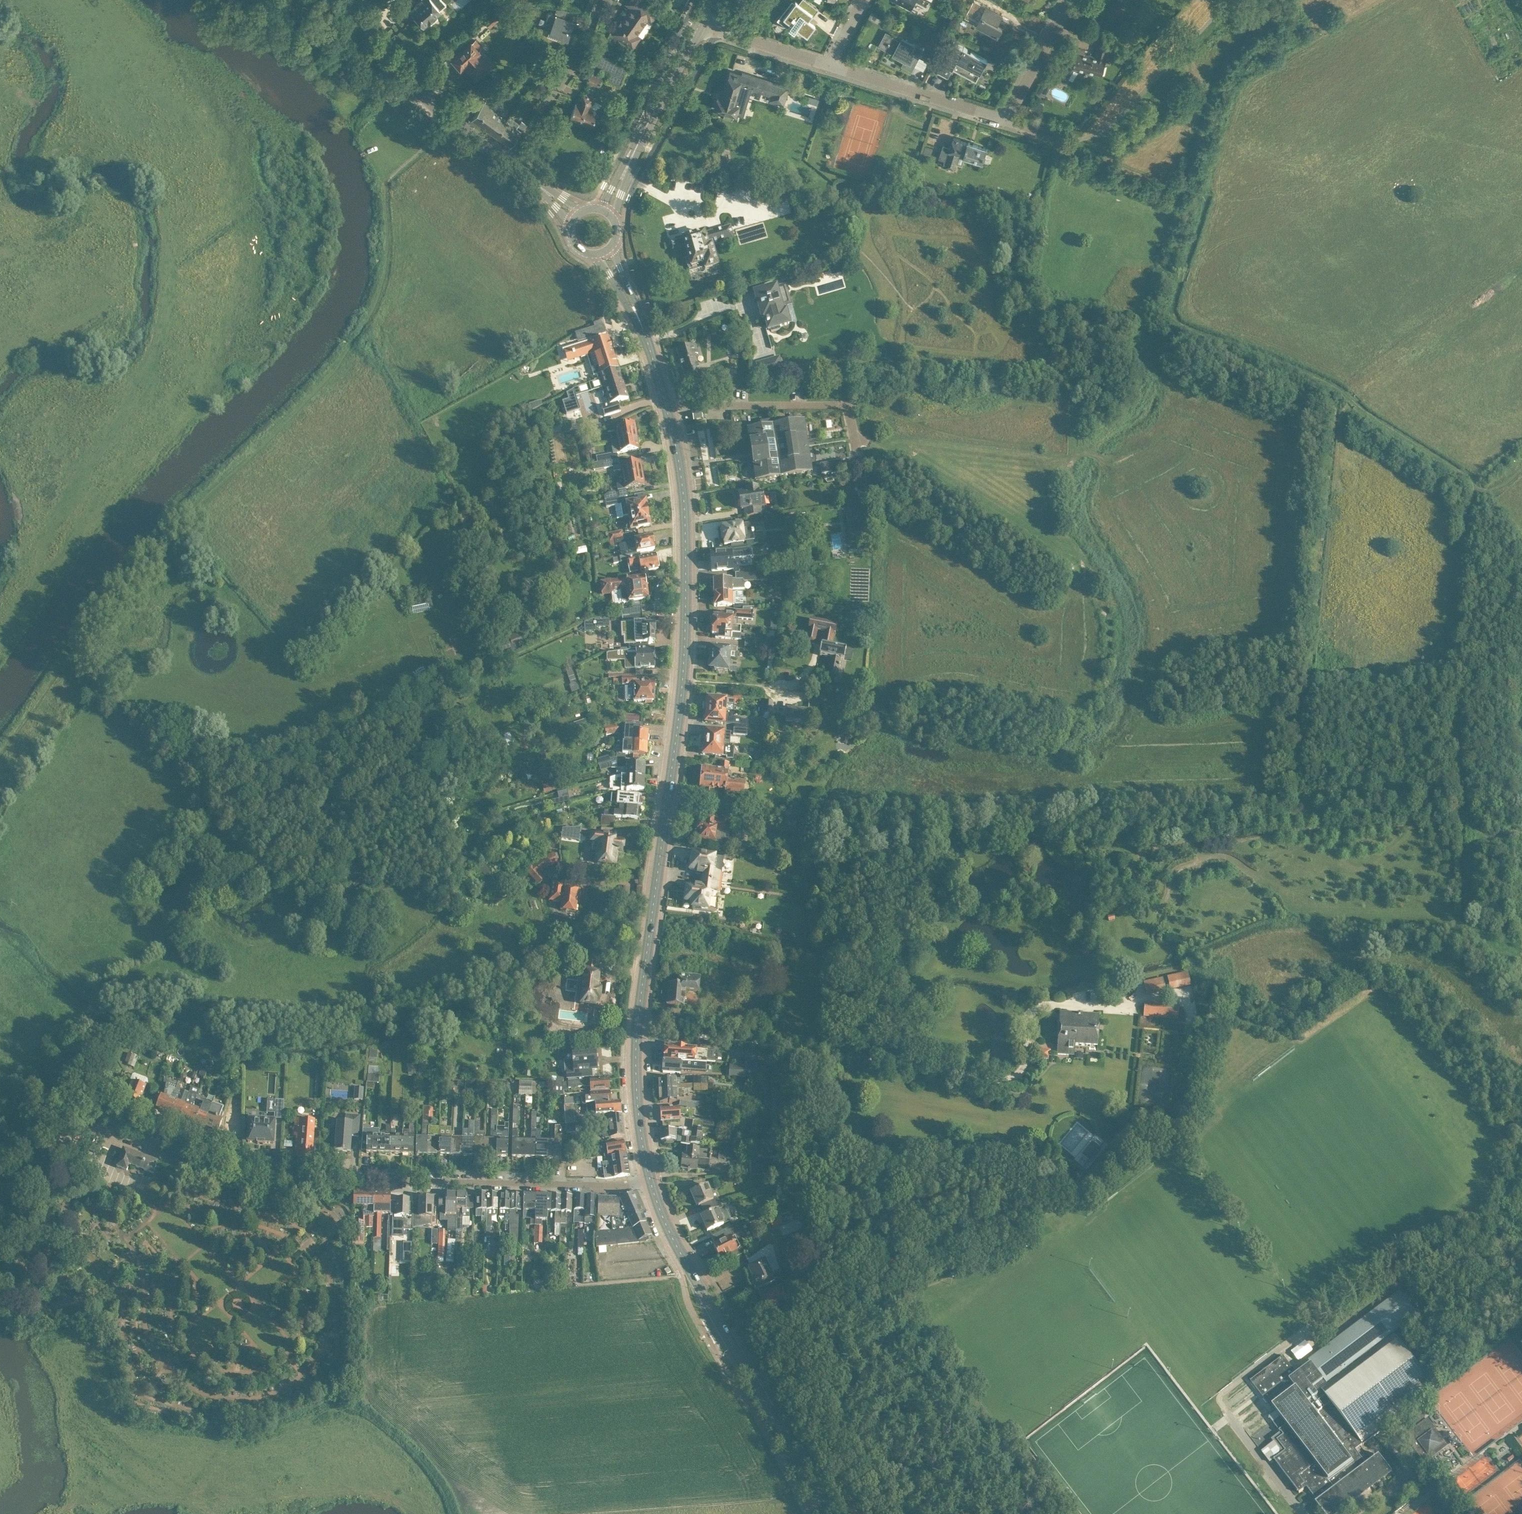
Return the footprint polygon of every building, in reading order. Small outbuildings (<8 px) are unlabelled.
[(446,6),(441,0),(413,0),(418,5),(411,11),(416,17),(418,16),(424,23),(429,19),(432,22),(438,16),(436,15),(446,6)] [(648,18),(651,21),(658,11),(643,0),(628,0),(626,3),(632,7),(622,20),(621,20),(618,24),(619,25),(613,33),(633,47),(640,37),(637,34),(648,18)] [(818,9),(807,0),(800,0),(798,3),(795,1),(783,17),(791,23),(788,27),(794,31),(795,29),(804,35),(805,34),(807,35),(815,25),(808,19),(810,16),(812,18),(818,9)] [(997,23),(1002,13),(986,5),(977,23),(999,35),(1003,26),(997,23)] [(491,26),(504,15),(497,8),(485,19),(491,26)] [(568,39),(575,20),(556,13),(556,15),(549,12),(544,24),(551,27),(549,32),(568,39)] [(912,69),(924,48),(914,43),(903,37),(901,41),(892,37),(893,36),(888,33),(882,44),(887,47),(886,48),(901,57),(902,55),(906,58),(903,64),(912,69)] [(478,76),(495,62),(481,47),(483,46),(476,38),(454,58),(455,59),(455,61),(457,64),(459,64),(460,65),(464,62),(468,66),(466,67),(469,71),(472,69),(478,76)] [(1103,75),(1107,58),(1108,58),(1111,43),(1099,40),(1095,55),(1078,51),(1076,58),(1075,58),(1074,62),(1069,59),(1058,78),(1064,82),(1066,77),(1065,76),(1071,66),(1074,66),(1074,68),(1103,75)] [(988,60),(954,41),(937,72),(948,78),(953,68),(969,77),(974,69),(981,73),(988,60)] [(590,109),(602,79),(595,76),(598,68),(609,73),(606,81),(619,86),(628,66),(599,55),(591,75),(589,74),(586,82),(589,83),(584,94),(582,93),(578,105),(576,104),(571,118),(593,126),(596,118),(598,119),(600,114),(590,109)] [(589,72),(596,60),(589,57),(583,69),(589,72)] [(719,92),(714,108),(724,111),(723,117),(732,120),(734,114),(736,115),(739,105),(734,103),(739,86),(771,96),(784,100),(788,86),(742,72),(741,75),(730,71),(723,93),(719,92)] [(489,85),(481,94),(486,98),(487,97),(490,94),(492,96),(496,91),(489,85)] [(397,93),(395,90),(390,95),(386,99),(405,119),(414,111),(411,108),(397,93)] [(491,132),(502,117),(483,103),(472,118),(491,132)] [(511,146),(521,131),(502,117),(491,132),(511,146)] [(961,139),(954,137),(954,138),(953,138),(951,147),(943,145),(939,158),(945,160),(944,164),(946,164),(946,166),(955,169),(959,154),(983,162),(983,161),(985,162),(986,156),(985,156),(985,155),(986,155),(987,152),(986,152),(988,148),(968,142),(961,140),(961,139)] [(714,145),(717,164),(725,163),(722,144),(714,145)] [(719,266),(713,245),(734,239),(730,227),(705,234),(704,233),(671,243),(673,251),(686,247),(689,259),(686,260),(690,273),(706,269),(706,270),(719,266)] [(765,318),(769,329),(789,323),(785,311),(783,312),(781,306),(789,304),(785,287),(776,289),(776,287),(755,293),(762,318),(765,318)] [(823,318),(838,318),(837,309),(822,310),(823,318)] [(595,327),(579,332),(582,340),(605,333),(602,321),(594,324),(595,327)] [(843,342),(851,339),(848,329),(840,331),(843,342)] [(591,340),(562,349),(563,350),(571,347),(575,359),(593,353),(600,374),(619,369),(615,357),(608,337),(591,342),(591,341),(591,340)] [(691,346),(677,350),(686,380),(695,377),(697,383),(729,383),(730,371),(698,371),(691,346)] [(772,362),(784,361),(783,349),(771,350),(772,362)] [(762,362),(757,363),(760,375),(766,374),(762,362)] [(628,399),(619,369),(600,374),(603,384),(600,385),(603,395),(606,394),(610,405),(611,404),(611,405),(602,408),(604,417),(621,411),(618,403),(617,403),(617,402),(628,399)] [(582,380),(578,381),(588,413),(598,410),(591,385),(584,387),(582,380)] [(581,407),(576,394),(564,398),(569,412),(581,407)] [(541,400),(529,404),(531,411),(542,405),(541,400)] [(694,405),(695,411),(705,410),(704,403),(694,405)] [(700,412),(692,414),(694,420),(702,418),(700,412)] [(760,429),(749,431),(756,480),(810,472),(803,423),(773,427),(772,420),(760,422),(761,429),(760,429)] [(618,421),(607,427),(608,432),(615,431),(617,441),(638,438),(636,429),(635,430),(634,422),(627,423),(627,425),(619,427),(618,421)] [(617,441),(611,442),(613,453),(614,453),(617,452),(638,449),(638,445),(639,445),(638,438),(617,441)] [(613,453),(596,456),(597,463),(600,462),(618,459),(617,452),(614,453),(613,453)] [(618,459),(600,462),(601,469),(613,466),(614,472),(621,470),(622,477),(643,473),(642,466),(641,466),(640,462),(623,465),(623,464),(619,464),(618,459)] [(605,495),(604,496),(605,501),(620,498),(626,497),(625,489),(626,489),(645,486),(644,481),(645,481),(643,473),(622,477),(624,483),(617,484),(618,492),(617,492),(616,490),(615,490),(613,490),(611,491),(609,492),(608,493),(605,495)] [(744,509),(746,517),(762,514),(761,506),(766,506),(765,497),(764,497),(763,490),(758,491),(757,488),(746,489),(747,493),(739,494),(741,509),(744,509)] [(620,498),(605,501),(607,507),(616,505),(617,510),(618,518),(623,517),(648,513),(648,512),(649,510),(648,508),(647,507),(646,500),(633,503),(633,502),(627,503),(626,497),(620,498)] [(648,513),(623,517),(625,526),(625,531),(629,530),(631,530),(638,529),(638,528),(651,526),(650,520),(650,518),(650,516),(649,515),(648,513)] [(722,527),(724,543),(724,545),(744,542),(744,541),(754,540),(752,524),(742,525),(742,524),(722,527)] [(624,538),(622,531),(608,533),(610,541),(614,540),(624,538)] [(655,550),(654,545),(655,543),(654,540),(653,539),(652,537),(630,542),(629,537),(624,538),(614,540),(616,547),(619,546),(621,557),(632,555),(655,550)] [(731,552),(711,553),(712,571),(734,570),(732,555),(740,554),(741,556),(747,556),(746,549),(731,550),(731,552)] [(655,554),(628,560),(630,566),(629,566),(631,578),(642,576),(641,572),(658,569),(658,568),(660,566),(659,564),(657,562),(655,554)] [(714,581),(711,581),(711,588),(714,588),(714,593),(732,593),(736,593),(745,592),(746,592),(747,590),(745,589),(744,582),(766,580),(765,570),(752,572),(739,573),(735,573),(735,579),(714,580),(714,581)] [(648,600),(646,587),(648,585),(648,582),(645,581),(645,579),(629,581),(628,579),(600,582),(602,595),(614,594),(614,592),(621,591),(622,603),(623,603),(624,604),(628,604),(628,602),(648,600)] [(714,599),(712,601),(712,604),(714,606),(732,606),(732,605),(740,605),(740,596),(745,596),(745,592),(736,593),(732,593),(714,593),(714,599)] [(432,594),(414,595),(414,605),(432,604),(432,594)] [(712,618),(711,625),(736,627),(736,619),(752,620),(753,607),(743,608),(743,611),(733,610),(733,614),(717,613),(717,616),(713,615),(713,618),(712,618)] [(642,614),(642,608),(622,610),(623,616),(642,614)] [(643,620),(642,614),(623,616),(623,622),(643,620)] [(809,629),(806,644),(815,646),(818,631),(825,632),(822,644),(821,644),(819,655),(831,658),(828,674),(827,678),(837,680),(838,676),(839,668),(840,668),(841,665),(840,665),(841,660),(844,660),(852,661),(854,651),(846,650),(847,649),(832,646),(835,634),(836,633),(837,626),(837,625),(835,625),(827,623),(826,623),(819,622),(812,620),(811,620),(810,620),(810,621),(809,628),(808,629),(809,629)] [(512,627),(515,634),(526,628),(523,622),(512,627)] [(655,643),(654,634),(655,634),(655,628),(656,628),(656,624),(652,624),(652,625),(645,625),(645,623),(621,624),(622,637),(624,637),(624,644),(628,644),(629,650),(645,649),(648,649),(648,643),(648,644),(651,644),(651,643),(655,643)] [(711,625),(711,631),(712,631),(712,634),(716,635),(716,638),(737,640),(740,640),(741,627),(736,627),(711,625)] [(528,641),(524,631),(514,635),(518,645),(528,641)] [(709,649),(709,656),(711,656),(711,657),(731,659),(731,658),(738,659),(739,647),(717,645),(717,647),(712,647),(712,650),(709,649)] [(655,668),(654,649),(648,649),(645,649),(629,650),(619,650),(620,656),(633,655),(633,652),(636,652),(636,656),(634,656),(634,658),(628,659),(628,669),(655,668)] [(709,660),(708,666),(711,666),(710,667),(715,668),(715,670),(737,672),(737,666),(732,666),(732,665),(731,665),(731,659),(711,657),(711,660),(709,660)] [(654,692),(654,686),(656,686),(656,682),(637,682),(636,677),(613,678),(614,683),(622,683),(622,685),(634,685),(634,694),(629,694),(630,700),(634,700),(634,702),(644,702),(644,701),(654,701),(653,692),(654,692)] [(705,702),(704,710),(729,712),(733,712),(733,705),(738,705),(738,703),(741,703),(742,696),(734,696),(734,700),(707,698),(707,702),(705,702)] [(818,711),(819,701),(809,700),(808,710),(797,709),(798,706),(793,705),(792,709),(786,708),(785,721),(810,723),(811,711),(818,711)] [(765,701),(764,715),(772,715),(772,702),(765,701)] [(728,724),(729,712),(704,710),(704,717),(706,718),(706,722),(728,724)] [(744,720),(734,719),(734,729),(743,729),(744,720)] [(618,733),(617,742),(619,742),(622,742),(624,742),(648,744),(648,741),(648,740),(649,739),(649,738),(649,737),(649,736),(649,735),(648,735),(648,734),(648,732),(640,732),(640,727),(625,726),(625,724),(618,723),(618,724),(619,733),(618,733)] [(618,724),(604,727),(606,735),(618,733),(619,733),(618,724)] [(702,734),(702,742),(725,744),(726,732),(705,730),(704,734),(702,734)] [(745,747),(745,737),(736,737),(736,746),(745,747)] [(647,756),(647,753),(648,751),(648,748),(648,746),(648,744),(624,742),(619,742),(619,752),(616,752),(616,757),(612,758),(613,760),(614,760),(622,758),(625,758),(625,754),(633,755),(633,757),(633,758),(636,759),(636,757),(638,757),(639,755),(647,756)] [(702,742),(701,750),(703,750),(703,754),(727,756),(726,758),(733,759),(733,752),(734,744),(725,744),(702,742)] [(613,760),(607,763),(609,768),(617,768),(616,776),(619,776),(644,777),(645,763),(625,763),(625,758),(622,758),(614,760),(613,760)] [(728,763),(721,762),(720,770),(702,768),(700,787),(710,788),(709,792),(714,793),(714,789),(725,790),(725,792),(743,794),(744,783),(736,782),(736,778),(730,777),(730,775),(727,775),(728,763)] [(773,765),(773,774),(782,774),(783,766),(773,765)] [(610,779),(610,790),(621,790),(628,790),(628,789),(644,790),(644,777),(619,776),(616,776),(610,779)] [(557,789),(554,781),(542,784),(544,793),(557,789)] [(559,799),(552,801),(553,805),(570,801),(567,790),(557,792),(559,799)] [(642,803),(643,799),(641,798),(642,796),(618,794),(618,796),(612,795),(611,804),(619,805),(619,806),(641,808),(641,805),(642,803)] [(641,815),(642,810),(640,809),(641,808),(619,806),(619,812),(604,810),(604,815),(602,815),(601,825),(615,826),(616,817),(640,819),(640,816),(641,815)] [(726,821),(696,817),(695,826),(697,827),(696,833),(700,833),(700,834),(699,841),(714,843),(714,842),(728,844),(729,829),(725,829),(726,821)] [(582,826),(563,827),(561,837),(580,839),(582,826)] [(595,863),(605,864),(605,859),(616,861),(617,851),(618,851),(619,850),(617,850),(617,847),(623,848),(624,840),(611,838),(611,834),(599,832),(599,835),(592,834),(590,853),(596,854),(595,863)] [(532,865),(527,870),(537,881),(542,876),(539,873),(546,867),(555,863),(557,862),(553,853),(550,854),(540,858),(532,864),(532,865)] [(724,857),(695,853),(694,862),(691,861),(690,870),(697,871),(697,874),(701,874),(700,881),(720,884),(724,857)] [(343,873),(323,891),(327,896),(347,878),(343,873)] [(496,882),(493,877),(483,884),(486,889),(496,882)] [(578,902),(580,890),(565,888),(566,883),(552,881),(550,901),(561,902),(560,910),(576,912),(577,902),(578,902)] [(719,893),(720,884),(700,881),(700,886),(695,886),(695,889),(687,888),(685,900),(693,901),(692,907),(708,909),(710,891),(719,893)] [(600,1001),(601,988),(597,988),(600,966),(596,966),(597,960),(587,959),(586,968),(584,968),(580,1003),(595,1006),(596,1000),(600,1001)] [(668,984),(667,1005),(684,1006),(686,991),(699,992),(700,976),(679,974),(679,985),(668,984)] [(1176,976),(1169,978),(1171,989),(1178,987),(1176,976)] [(1167,990),(1165,979),(1145,983),(1147,994),(1167,990)] [(1121,994),(1117,995),(1116,995),(1108,996),(1110,1003),(1118,1002),(1118,1001),(1122,1000),(1121,994)] [(1179,1018),(1179,1007),(1179,1006),(1145,1004),(1144,1016),(1179,1018)] [(1056,1054),(1069,1055),(1069,1044),(1098,1046),(1100,1015),(1060,1012),(1059,1012),(1062,1012),(1062,1020),(1059,1020),(1059,1019),(1056,1054)] [(715,1061),(716,1051),(686,1048),(686,1047),(675,1046),(675,1047),(666,1047),(665,1048),(664,1060),(706,1064),(707,1061),(715,1061)] [(583,1077),(592,1077),(592,1070),(597,1070),(596,1053),(573,1054),(574,1071),(567,1071),(568,1079),(569,1082),(583,1081),(583,1077)] [(134,1067),(139,1056),(132,1054),(128,1065),(134,1067)] [(408,1057),(408,1074),(416,1074),(416,1057),(408,1057)] [(664,1060),(663,1072),(680,1074),(680,1070),(705,1072),(706,1064),(664,1060)] [(758,1067),(731,1065),(730,1076),(757,1077),(758,1067)] [(139,1103),(148,1080),(147,1078),(135,1074),(132,1075),(126,1091),(130,1092),(127,1098),(139,1103)] [(379,1083),(379,1075),(368,1074),(367,1082),(368,1082),(367,1087),(373,1087),(373,1082),(379,1083)] [(675,1078),(658,1078),(659,1090),(668,1090),(668,1089),(685,1088),(693,1088),(693,1092),(708,1092),(708,1077),(693,1077),(693,1084),(680,1085),(680,1086),(676,1086),(675,1078)] [(609,1089),(608,1079),(583,1081),(569,1082),(563,1083),(564,1093),(572,1093),(572,1089),(569,1090),(568,1088),(577,1087),(590,1086),(591,1091),(609,1089)] [(351,1088),(351,1081),(333,1080),(333,1088),(351,1088)] [(476,1090),(477,1080),(465,1080),(465,1090),(476,1090)] [(487,1091),(488,1081),(477,1080),(476,1090),(476,1091),(487,1091)] [(498,1092),(498,1081),(488,1081),(487,1091),(498,1092)] [(508,1081),(498,1081),(498,1092),(507,1092),(508,1081)] [(172,1115),(182,1089),(181,1089),(181,1083),(178,1082),(176,1087),(163,1083),(161,1094),(156,1109),(172,1115)] [(190,1092),(180,1118),(187,1121),(198,1095),(200,1089),(192,1087),(190,1092)] [(354,1099),(362,1100),(363,1088),(355,1087),(354,1099)] [(689,1095),(689,1089),(685,1089),(685,1088),(668,1089),(668,1090),(659,1090),(660,1102),(669,1102),(669,1103),(671,1102),(676,1101),(676,1095),(689,1095)] [(180,1118),(190,1092),(182,1089),(172,1115),(180,1118)] [(610,1102),(609,1092),(591,1093),(591,1097),(582,1098),(582,1104),(587,1103),(587,1104),(610,1102)] [(196,1124),(205,1099),(206,1098),(198,1095),(187,1121),(196,1124)] [(196,1124),(204,1128),(213,1103),(205,1099),(196,1124)] [(551,1110),(559,1111),(559,1100),(551,1099),(551,1110)] [(275,1118),(283,1119),(284,1101),(276,1100),(275,1118)] [(622,1113),(621,1101),(610,1102),(587,1104),(587,1116),(622,1113)] [(680,1101),(679,1108),(691,1110),(698,1111),(699,1104),(680,1101)] [(213,1103),(204,1128),(217,1133),(223,1119),(222,1118),(224,1113),(222,1112),(224,1107),(213,1103)] [(575,1124),(573,1104),(564,1105),(565,1123),(565,1124),(567,1124),(575,1124)] [(427,1155),(429,1127),(429,1118),(428,1118),(429,1107),(423,1107),(422,1137),(416,1137),(416,1154),(427,1155)] [(680,1121),(680,1114),(690,1116),(691,1110),(679,1108),(661,1109),(661,1114),(659,1115),(660,1120),(662,1120),(662,1122),(680,1121)] [(496,1156),(497,1126),(498,1109),(491,1109),(491,1139),(485,1139),(485,1156),(496,1156)] [(536,1123),(537,1123),(537,1112),(532,1112),(531,1141),(525,1141),(524,1157),(535,1158),(536,1123)] [(358,1137),(360,1116),(345,1115),(345,1122),(337,1121),(336,1131),(332,1131),(331,1150),(335,1150),(335,1151),(336,1151),(336,1153),(342,1153),(342,1151),(350,1152),(351,1137),(358,1138),(358,1137)] [(623,1125),(622,1115),(608,1116),(608,1117),(601,1118),(602,1126),(603,1126),(604,1126),(604,1127),(609,1127),(623,1125)] [(264,1143),(273,1144),(275,1121),(266,1120),(266,1118),(258,1118),(258,1120),(249,1119),(248,1142),(257,1143),(257,1144),(264,1144),(264,1143)] [(312,1158),(315,1120),(296,1118),(295,1135),(297,1135),(295,1157),(312,1158)] [(455,1138),(455,1130),(457,1130),(457,1122),(451,1121),(451,1128),(450,1155),(462,1155),(462,1139),(455,1138)] [(473,1156),(474,1121),(469,1121),(469,1129),(462,1129),(462,1139),(462,1155),(473,1156)] [(480,1132),(481,1121),(474,1121),(473,1156),(485,1156),(485,1139),(485,1132),(480,1132)] [(714,1124),(694,1121),(692,1134),(691,1143),(702,1144),(704,1134),(708,1135),(709,1133),(712,1133),(712,1131),(713,1131),(714,1124)] [(547,1158),(548,1141),(541,1141),(541,1123),(537,1123),(536,1123),(535,1158),(547,1158)] [(768,1123),(767,1130),(775,1130),(774,1139),(778,1140),(781,1140),(783,1124),(780,1124),(768,1123)] [(391,1129),(391,1125),(386,1125),(386,1132),(379,1132),(378,1153),(390,1153),(391,1129)] [(624,1136),(623,1125),(609,1127),(611,1138),(624,1136)] [(413,1154),(414,1126),(409,1126),(409,1130),(402,1130),(402,1137),(401,1154),(413,1154)] [(508,1157),(508,1127),(497,1126),(496,1156),(508,1157)] [(561,1158),(562,1130),(560,1126),(555,1126),(555,1141),(548,1141),(547,1158),(561,1158)] [(439,1155),(440,1127),(429,1127),(427,1155),(439,1155)] [(450,1155),(451,1128),(440,1127),(439,1155),(450,1155)] [(378,1153),(379,1132),(379,1129),(363,1128),(363,1135),(361,1135),(360,1152),(366,1152),(366,1153),(378,1153)] [(524,1157),(525,1141),(517,1140),(518,1129),(512,1128),(512,1157),(524,1157)] [(679,1128),(661,1129),(661,1140),(679,1140),(679,1128)] [(401,1154),(402,1137),(395,1137),(395,1129),(391,1129),(390,1153),(401,1154)] [(692,1134),(683,1133),(682,1142),(691,1143),(692,1134)] [(624,1153),(624,1148),(626,1147),(625,1143),(623,1143),(622,1141),(606,1144),(607,1152),(603,1152),(604,1157),(611,1156),(624,1153)] [(99,1153),(102,1147),(93,1144),(90,1150),(99,1153)] [(732,1159),(734,1148),(720,1147),(719,1158),(732,1159)] [(711,1151),(688,1148),(687,1157),(683,1156),(681,1169),(688,1170),(688,1171),(690,1171),(690,1170),(696,1171),(696,1170),(709,1171),(711,1151)] [(158,1161),(123,1149),(117,1166),(128,1170),(130,1165),(153,1173),(158,1161)] [(628,1164),(626,1153),(624,1153),(611,1156),(612,1161),(602,1162),(603,1168),(628,1164)] [(605,1179),(629,1175),(628,1164),(603,1168),(605,1179)] [(747,1173),(746,1166),(730,1167),(730,1175),(747,1173)] [(707,1185),(691,1192),(694,1199),(695,1199),(698,1206),(704,1204),(706,1209),(720,1203),(717,1197),(713,1199),(707,1185)] [(374,1212),(374,1191),(354,1191),(353,1206),(361,1206),(361,1209),(363,1209),(363,1221),(353,1221),(352,1251),(363,1251),(364,1229),(373,1230),(374,1217),(374,1212)] [(390,1213),(390,1201),(391,1192),(374,1191),(374,1212),(374,1217),(373,1230),(373,1239),(381,1239),(382,1213),(390,1213)] [(455,1230),(456,1194),(446,1193),(446,1196),(438,1196),(438,1208),(440,1208),(440,1220),(449,1221),(448,1230),(455,1230)] [(620,1198),(598,1197),(597,1216),(611,1216),(612,1231),(618,1230),(625,1229),(622,1224),(629,1220),(643,1215),(633,1193),(620,1199),(620,1198)] [(470,1217),(470,1209),(473,1209),(474,1197),(466,1196),(467,1194),(456,1194),(455,1230),(462,1231),(463,1217),(470,1217)] [(486,1225),(487,1194),(476,1194),(476,1210),(481,1210),(481,1225),(486,1225)] [(497,1214),(497,1194),(487,1194),(486,1225),(487,1237),(489,1237),(490,1228),(491,1226),(492,1223),(491,1221),(491,1217),(497,1214)] [(510,1224),(510,1194),(500,1194),(499,1216),(501,1217),(505,1217),(505,1224),(510,1224)] [(521,1211),(521,1195),(510,1194),(510,1224),(509,1244),(514,1244),(515,1229),(516,1229),(516,1216),(515,1216),(515,1210),(521,1211)] [(534,1224),(535,1195),(523,1195),(523,1211),(531,1211),(530,1224),(534,1224)] [(535,1195),(534,1224),(542,1224),(542,1220),(547,1220),(547,1212),(550,1212),(550,1195),(535,1195)] [(560,1224),(561,1196),(550,1195),(550,1212),(555,1212),(555,1224),(560,1224)] [(413,1210),(412,1226),(419,1226),(419,1224),(432,1224),(432,1221),(432,1217),(436,1217),(436,1208),(438,1208),(438,1196),(433,1196),(433,1199),(419,1198),(419,1211),(413,1210)] [(571,1212),(572,1196),(561,1196),(560,1224),(560,1236),(566,1236),(566,1212),(571,1212)] [(584,1223),(585,1196),(574,1196),(574,1217),(579,1217),(579,1223),(584,1223)] [(585,1196),(584,1223),(590,1224),(595,1224),(595,1211),(596,1197),(585,1196)] [(396,1202),(390,1201),(390,1213),(390,1214),(396,1214),(396,1216),(404,1216),(403,1230),(412,1230),(412,1226),(413,1214),(409,1214),(409,1198),(396,1198),(396,1202)] [(778,1214),(776,1215),(779,1222),(781,1221),(801,1212),(795,1198),(788,1201),(791,1208),(778,1214)] [(708,1214),(702,1216),(705,1223),(704,1224),(707,1231),(723,1224),(731,1221),(725,1207),(722,1208),(720,1203),(706,1209),(708,1214)] [(330,1227),(339,1223),(335,1215),(327,1220),(330,1227)] [(631,1229),(646,1223),(643,1215),(629,1220),(631,1224),(626,1226),(627,1228),(630,1227),(631,1229)] [(748,1222),(737,1228),(745,1241),(745,1242),(755,1236),(753,1232),(749,1225),(748,1222)] [(645,1238),(652,1235),(646,1223),(631,1229),(630,1227),(627,1228),(625,1229),(618,1230),(612,1231),(595,1233),(596,1248),(646,1242),(645,1238)] [(750,1251),(745,1241),(737,1227),(736,1225),(711,1237),(715,1246),(714,1247),(720,1259),(721,1259),(723,1264),(750,1251)] [(543,1227),(535,1226),(534,1243),(542,1243),(543,1227)] [(777,1269),(770,1251),(769,1250),(768,1250),(767,1250),(748,1261),(751,1266),(747,1268),(753,1280),(751,1281),(756,1290),(758,1289),(774,1281),(771,1274),(779,1270),(779,1269),(777,1269)] [(777,1286),(774,1281),(758,1289),(760,1295),(759,1295),(766,1309),(787,1298),(781,1285),(777,1286)] [(1250,1381),(1259,1392),(1271,1408),(1273,1406),(1277,1411),(1281,1417),(1279,1418),(1275,1413),(1269,1417),(1281,1432),(1284,1435),(1277,1440),(1286,1451),(1274,1460),(1288,1478),(1299,1493),(1304,1489),(1302,1487),(1305,1484),(1317,1501),(1315,1502),(1324,1513),(1337,1513),(1361,1496),(1358,1492),(1389,1468),(1379,1455),(1367,1464),(1356,1450),(1363,1445),(1364,1445),(1368,1442),(1373,1438),(1436,1390),(1393,1332),(1417,1314),(1400,1291),(1325,1348),(1309,1360),(1311,1363),(1305,1368),(1299,1372),(1297,1374),(1283,1356),(1250,1381)] [(1422,1418),(1418,1413),(1410,1419),(1414,1424),(1422,1418)] [(1436,1429),(1428,1418),(1404,1436),(1425,1464),(1431,1459),(1429,1456),(1443,1445),(1432,1431),(1436,1429)] [(1469,1480),(1495,1469),(1489,1456),(1463,1467),(1469,1480)] [(1074,1498),(1065,1505),(1072,1513),(1086,1513),(1074,1498)]
